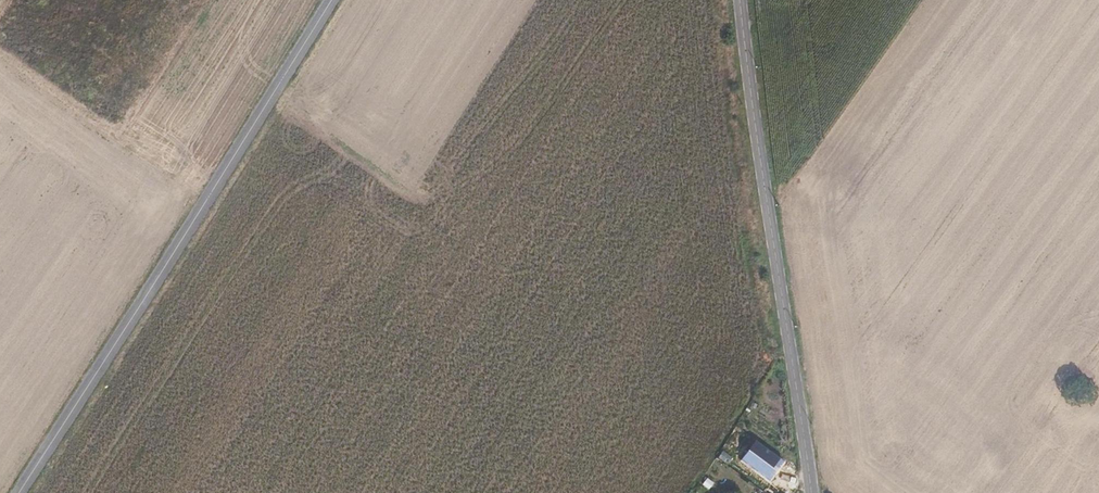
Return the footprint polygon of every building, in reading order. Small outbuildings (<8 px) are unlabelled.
[(734,441),(742,429),(738,426),(730,439),(734,441)] [(782,461),(769,450),(763,459),(768,463),(776,469),(782,461)] [(768,463),(763,459),(760,462),(766,467),(768,463)]
